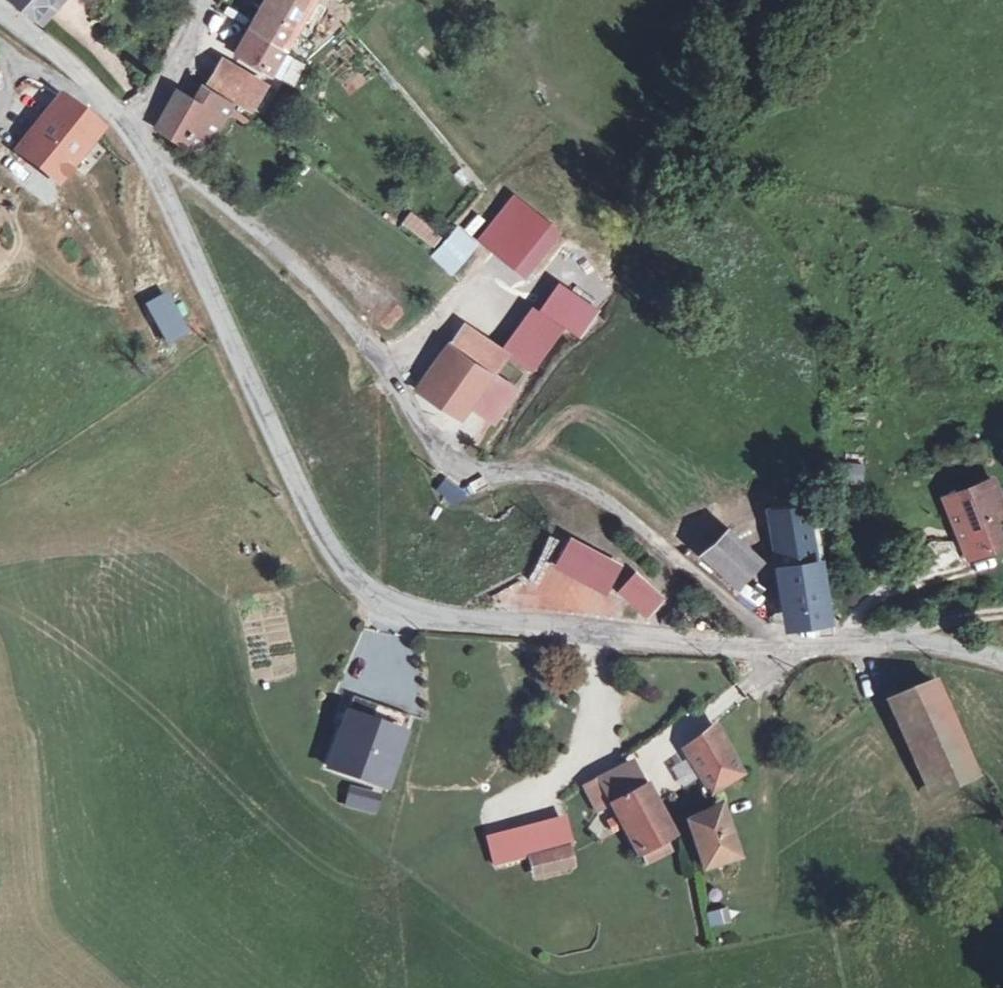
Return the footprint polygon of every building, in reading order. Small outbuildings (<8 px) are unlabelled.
[(31,12),(44,0),(19,0),(31,12)] [(238,50),(271,68),(307,0),(265,0),(238,50)] [(216,63),(205,84),(251,108),(262,86),(216,63)] [(187,143),(204,152),(228,104),(198,85),(190,100),(172,91),(171,93),(153,130),(185,147),(187,143)] [(12,149),(54,180),(95,125),(52,94),(12,149)] [(573,287),(592,255),(494,194),(474,227),(573,287)] [(435,244),(442,230),(407,213),(400,227),(435,244)] [(433,250),(431,253),(452,271),(473,245),(451,228),(433,250)] [(559,288),(542,312),(566,329),(583,304),(559,288)] [(531,313),(505,348),(530,366),(554,330),(531,313)] [(501,353),(464,325),(418,390),(454,417),(466,401),(489,370),(501,353)] [(511,387),(489,370),(466,401),(490,418),(511,387)] [(845,485),(865,484),(863,461),(844,462),(845,485)] [(965,558),(995,544),(984,518),(997,512),(980,473),(936,494),(965,558)] [(464,493),(444,478),(435,491),(455,506),(464,493)] [(759,513),(762,533),(792,528),(788,508),(759,513)] [(792,528),(762,533),(769,570),(774,569),(785,617),(792,628),(819,620),(802,527),(792,528)] [(733,579),(755,552),(736,535),(725,545),(712,536),(701,550),(733,579)] [(615,560),(570,536),(558,558),(605,583),(615,560)] [(506,585),(501,598),(529,609),(544,568),(536,565),(526,593),(506,585)] [(634,571),(619,588),(642,608),(657,591),(634,571)] [(601,600),(600,617),(617,618),(618,601),(601,600)] [(927,766),(964,748),(930,673),(893,691),(927,766)] [(382,703),(385,694),(353,682),(350,692),(382,703)] [(372,755),(391,761),(410,702),(385,694),(382,703),(350,692),(330,751),(369,764),(372,755)] [(693,739),(699,748),(685,757),(706,788),(736,768),(710,728),(693,739)] [(693,739),(680,748),(685,757),(699,748),(693,739)] [(976,773),(964,748),(927,766),(938,790),(976,773)] [(372,755),(369,764),(388,771),(391,761),(372,755)] [(669,839),(631,766),(586,790),(599,814),(612,807),(639,855),(646,851),(660,843),(669,839)] [(343,807),(376,816),(382,793),(349,784),(343,807)] [(705,869),(734,858),(716,811),(686,822),(705,869)] [(570,840),(564,819),(484,842),(490,863),(570,840)] [(646,851),(651,861),(666,854),(660,843),(646,851)] [(564,851),(532,859),(536,875),(569,868),(564,851)] [(708,927),(730,923),(727,908),(705,912),(708,927)]
